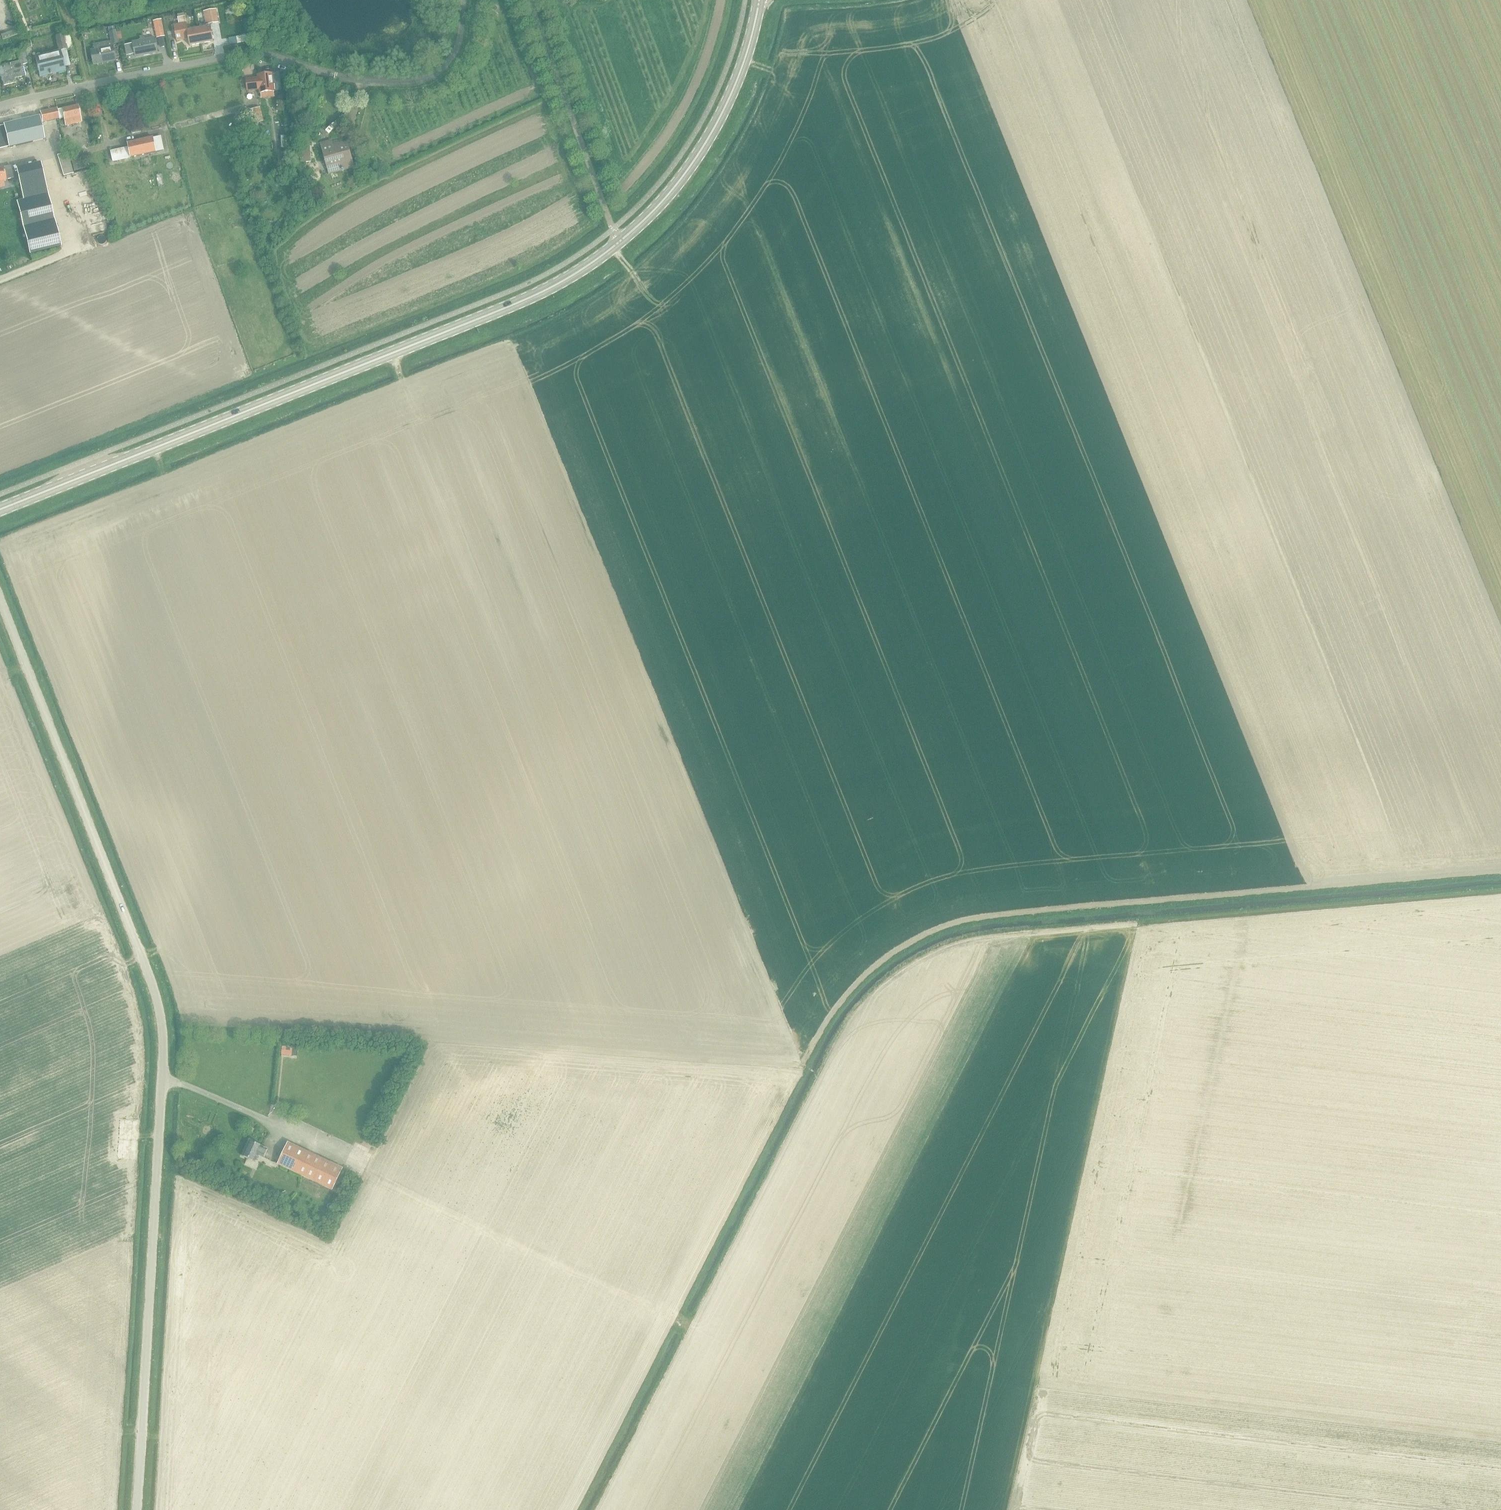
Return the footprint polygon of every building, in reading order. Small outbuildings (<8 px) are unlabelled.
[(205,11),(207,24),(219,22),(217,9),(205,11)] [(202,43),(199,28),(189,30),(186,16),(179,17),(180,24),(175,25),(177,40),(189,38),(191,45),(202,43)] [(154,22),(157,38),(164,36),(161,20),(154,22)] [(199,28),(202,43),(214,41),(211,26),(199,28)] [(2,34),(4,39),(19,33),(18,28),(2,34)] [(109,32),(112,45),(119,43),(116,30),(109,32)] [(71,65),(67,49),(64,35),(57,37),(60,51),(36,57),(41,76),(65,70),(64,67),(71,65)] [(155,37),(144,39),(143,35),(140,36),(140,40),(133,42),(134,44),(127,46),(129,54),(135,52),(136,56),(158,51),(155,37)] [(235,37),(237,44),(250,42),(248,35),(235,37)] [(114,46),(109,47),(108,41),(93,44),(94,49),(92,50),(94,65),(117,60),(114,46)] [(3,76),(5,85),(17,82),(16,77),(26,75),(23,65),(28,63),(24,49),(17,51),(20,61),(3,65),(6,75),(3,76)] [(258,77),(245,79),(247,91),(259,90),(260,93),(274,91),(281,90),(279,72),(272,73),(257,74),(258,77)] [(58,109),(60,117),(63,116),(65,125),(82,121),(78,104),(58,109)] [(60,117),(58,109),(57,107),(41,111),(44,122),(60,117)] [(9,147),(45,139),(40,116),(0,126),(0,147),(8,146),(9,147)] [(71,129),(74,142),(81,141),(78,128),(71,129)] [(301,130),(302,154),(310,153),(310,130),(301,130)] [(113,151),(115,160),(157,151),(154,138),(131,143),(132,147),(113,151)] [(347,143),(333,146),(331,141),(320,144),(329,174),(354,167),(347,143)] [(70,151),(75,171),(87,168),(83,148),(70,151)] [(57,155),(63,176),(74,173),(68,152),(57,155)] [(22,227),(29,254),(60,246),(47,194),(48,194),(40,161),(15,167),(23,200),(16,202),(22,227)] [(14,177),(11,165),(0,168),(0,181),(14,177)] [(93,178),(83,178),(84,188),(93,187),(93,178)] [(258,1155),(264,1158),(268,1149),(250,1140),(242,1156),(254,1162),(258,1155)] [(278,1164),(333,1190),(343,1168),(288,1142),(278,1164)] [(289,1199),(286,1193),(281,1196),(283,1201),(289,1199)]
